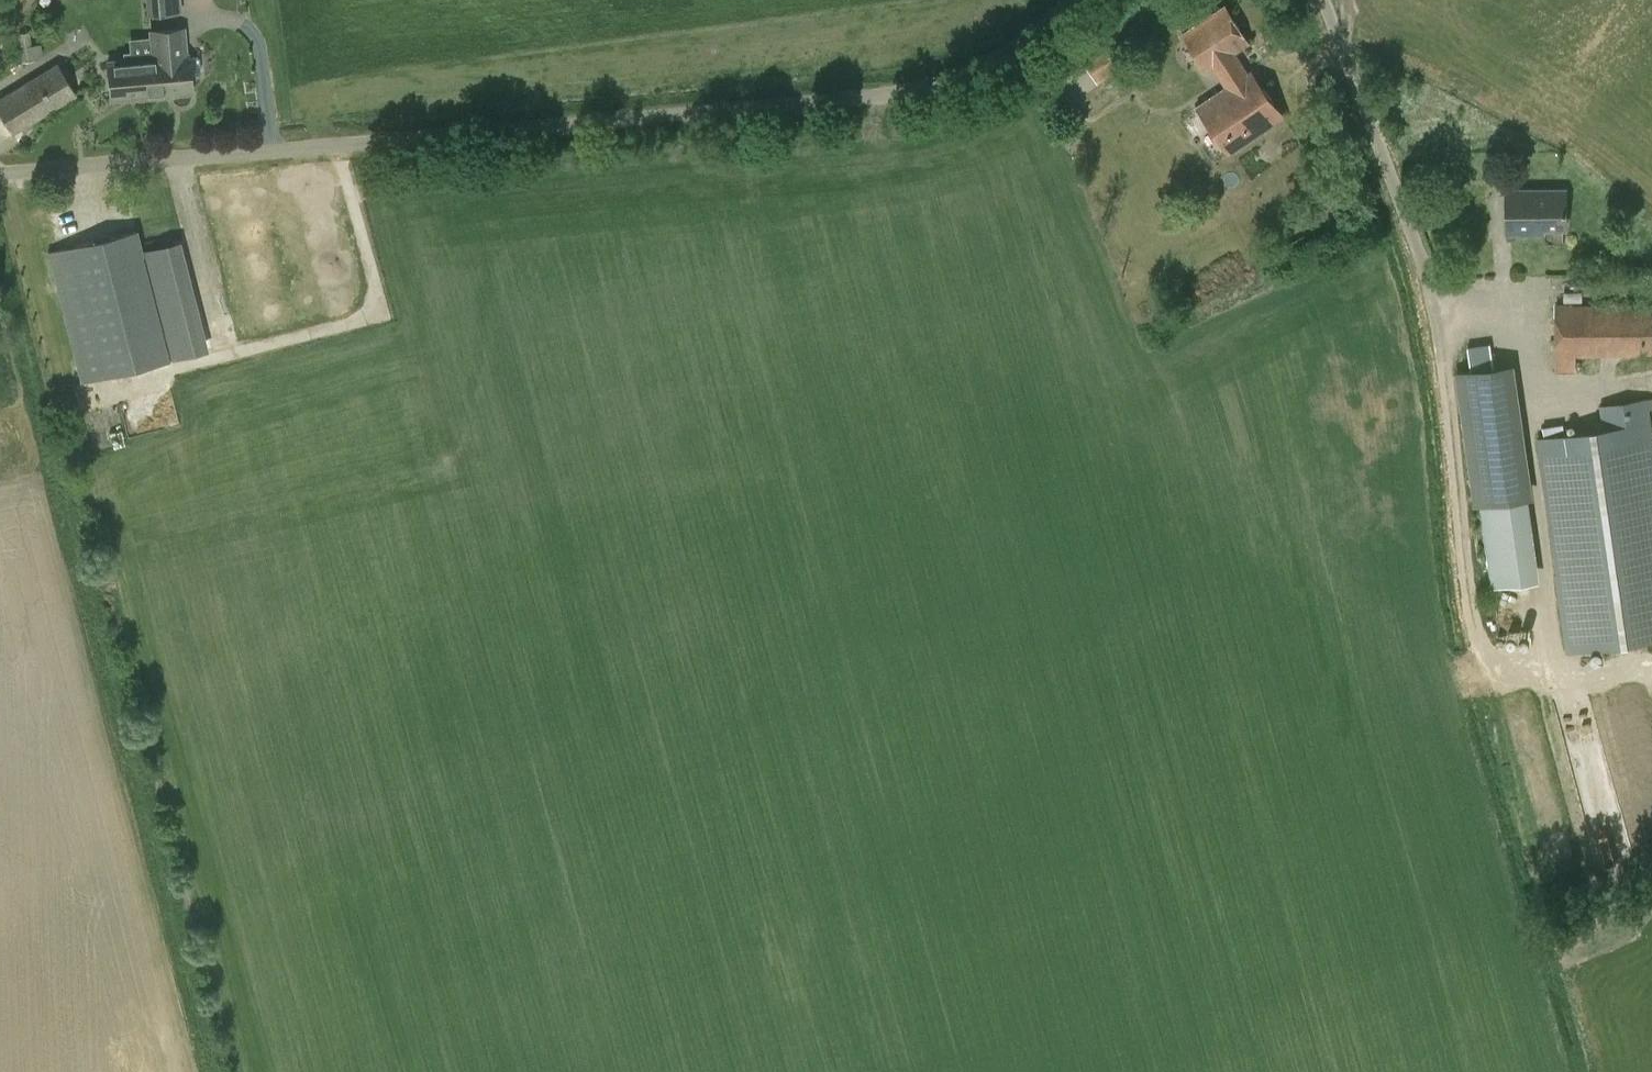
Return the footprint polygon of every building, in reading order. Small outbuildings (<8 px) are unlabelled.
[(1252,70),(1248,73),(1234,53),(1249,42),(1225,7),(1183,35),(1208,71),(1219,63),(1233,83),(1198,107),(1230,154),(1284,117),(1252,70)] [(152,24),(188,23),(187,11),(152,13),(152,24)] [(147,74),(149,96),(191,92),(185,25),(152,28),(155,58),(156,73),(147,74)] [(43,42),(23,45),(25,57),(45,54),(43,42)] [(1087,64),(1100,83),(1123,67),(1109,48),(1087,64)] [(156,73),(155,58),(108,62),(111,99),(149,96),(147,74),(156,73)] [(77,95),(57,63),(0,98),(0,113),(13,135),(77,95)] [(1536,227),(1566,227),(1566,191),(1507,191),(1508,233),(1536,232),(1536,227)] [(176,240),(142,249),(137,230),(47,252),(81,383),(204,352),(176,240)] [(1576,356),(1651,355),(1651,303),(1556,304),(1556,371),(1576,371),(1576,356)] [(1496,343),(1498,362),(1519,360),(1517,341),(1496,343)] [(1474,475),(1520,469),(1506,364),(1460,370),(1474,475)] [(1651,641),(1651,423),(1648,398),(1600,406),(1603,428),(1537,438),(1567,654),(1651,641)] [(1494,590),(1544,583),(1532,497),(1482,504),(1494,590)]
